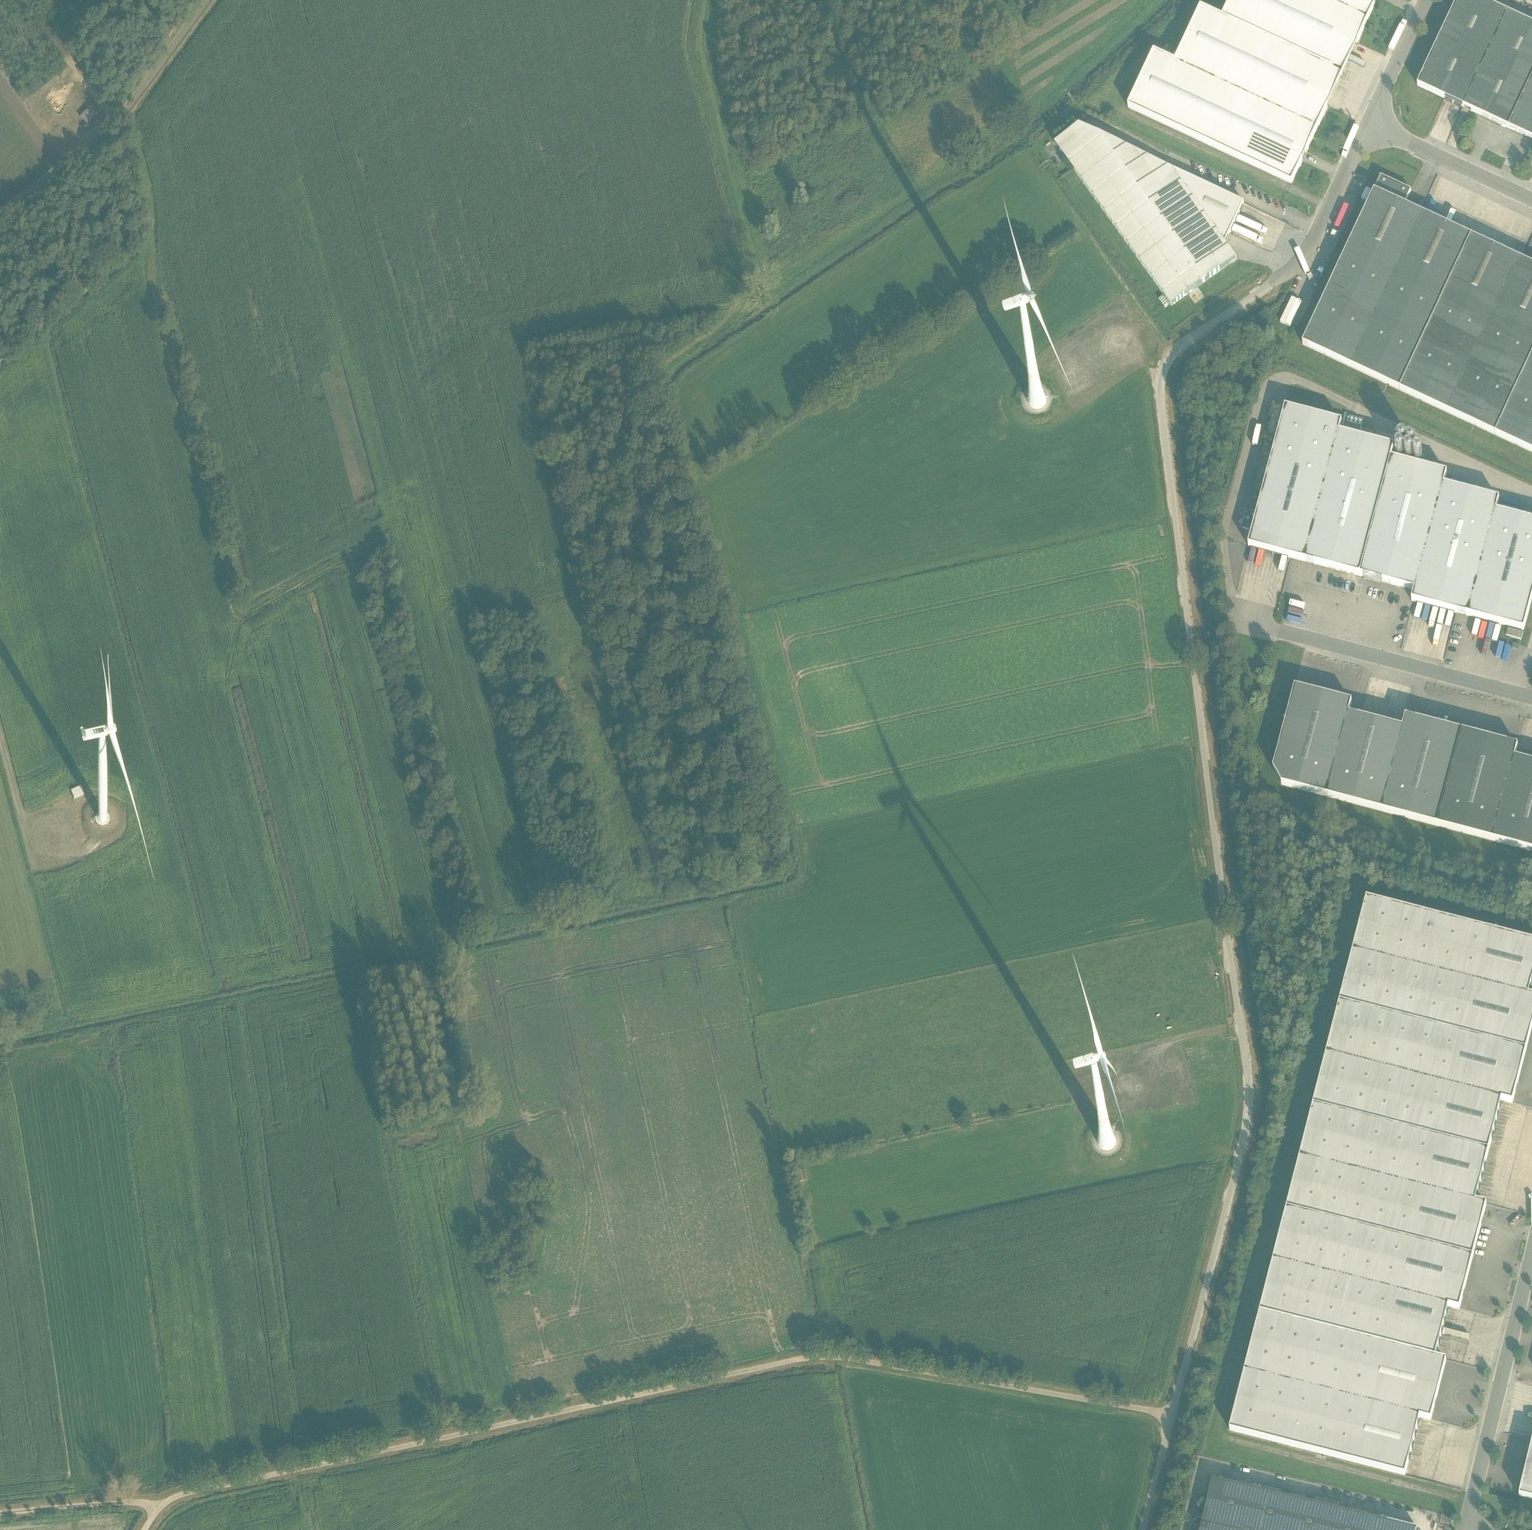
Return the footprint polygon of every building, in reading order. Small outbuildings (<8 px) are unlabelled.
[(1382,0),(1234,0),(1224,20),(1202,9),(1176,63),(1155,53),(1129,108),(1294,186),(1382,0)] [(1481,0),(1457,0),(1417,86),(1531,140),(1531,24),(1481,0)] [(80,117),(87,125),(98,114),(92,107),(80,117)] [(1056,145),(1172,308),(1238,261),(1226,244),(1246,205),(1081,125),(1056,145)] [(1405,206),(1411,191),(1382,177),(1303,344),(1531,452),(1531,266),(1405,206)] [(1013,283),(1024,275),(1017,265),(1006,274),(1013,283)] [(1037,415),(1052,409),(1045,390),(1030,396),(1037,415)] [(1527,630),(1531,608),(1531,521),(1500,513),(1503,502),(1446,488),(1449,474),(1394,461),(1397,449),(1342,436),(1345,424),(1289,411),(1254,552),(1420,592),(1418,604),(1527,630)] [(1514,747),(1402,717),(1399,729),(1346,715),(1349,702),(1291,687),(1269,770),(1275,781),(1281,783),(1531,851),(1531,764),(1511,758),(1514,747)] [(88,815),(88,816),(88,817),(88,818),(88,819),(89,819),(89,820),(89,821),(89,822),(90,823),(90,824),(91,825),(91,826),(92,826),(92,827),(93,827),(93,828),(94,828),(94,829),(95,829),(95,830),(96,830),(97,831),(98,831),(99,832),(100,832),(101,832),(101,833),(102,833),(103,833),(104,833),(105,833),(106,833),(107,833),(108,833),(109,833),(110,832),(111,832),(112,832),(113,831),(114,831),(114,830),(115,830),(116,830),(116,829),(117,829),(117,828),(118,828),(118,827),(119,827),(119,826),(120,826),(120,825),(120,824),(121,824),(121,823),(121,822),(122,822),(122,821),(122,820),(122,819),(123,818),(123,817),(123,816),(123,815),(123,814),(123,813),(122,813),(122,812),(122,811),(122,810),(121,809),(121,808),(121,807),(120,807),(120,806),(119,806),(119,805),(119,804),(118,804),(118,803),(117,803),(116,802),(115,802),(115,801),(114,801),(113,800),(112,800),(111,800),(111,799),(110,799),(109,799),(108,799),(107,799),(107,798),(106,798),(105,798),(104,798),(103,799),(102,799),(101,799),(100,799),(99,800),(98,800),(97,800),(97,801),(96,801),(95,802),(94,802),(94,803),(93,803),(93,804),(92,804),(92,805),(91,805),(91,806),(91,807),(90,807),(90,808),(90,809),(89,809),(89,810),(89,811),(89,812),(88,812),(88,813),(88,814),(88,815)] [(1365,901),(1228,1429),(1403,1475),(1419,1417),(1427,1421),(1443,1363),(1432,1360),(1446,1307),(1457,1310),(1484,1208),(1472,1205),(1500,1097),(1511,1100),(1531,1019),(1531,996),(1527,995),(1531,976),(1531,944),(1365,901)] [(1531,1500),(1531,1446),(1519,1497),(1531,1500)] [(1414,1529),(1212,1479),(1200,1529),(1414,1529)]
